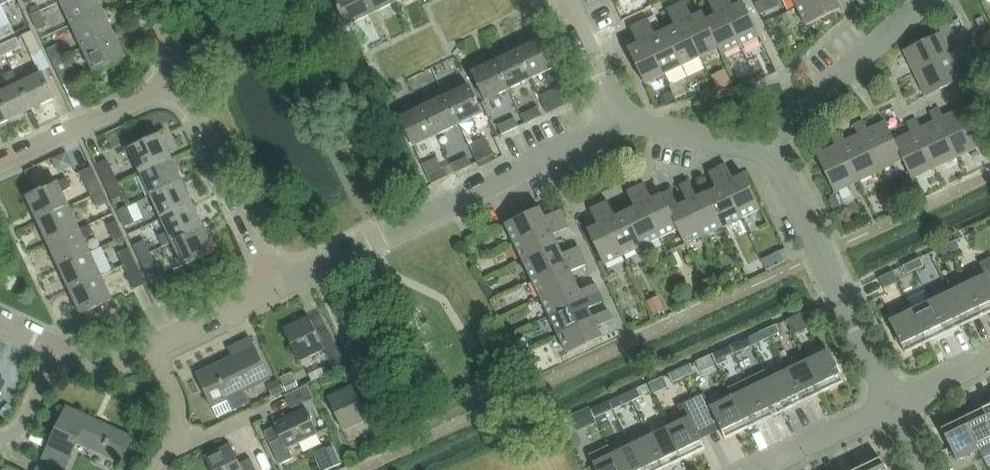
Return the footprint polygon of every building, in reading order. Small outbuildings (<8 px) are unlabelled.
[(72,24),(103,9),(99,0),(63,0),(61,1),(72,24)] [(363,0),(335,0),(347,26),(370,15),(363,0)] [(370,15),(393,4),(391,0),(363,0),(370,15)] [(721,0),(710,0),(717,15),(708,20),(724,54),(743,45),(721,0)] [(731,0),(721,0),(743,45),(761,36),(745,2),(734,7),(731,0)] [(755,4),(761,15),(770,11),(765,0),(763,0),(755,4)] [(798,6),(808,25),(842,8),(838,0),(811,0),(798,6)] [(686,1),(678,5),(702,57),(720,48),(723,55),(724,54),(708,20),(704,12),(694,17),(686,1)] [(676,25),(667,30),(684,66),(702,57),(678,5),(669,10),(676,25)] [(72,24),(82,48),(114,33),(103,9),(72,24)] [(33,16),(40,31),(49,27),(42,11),(33,16)] [(640,23),(665,75),(684,66),(667,30),(657,35),(650,19),(640,23)] [(14,32),(9,22),(0,27),(0,39),(14,32)] [(630,48),(647,84),(665,75),(640,23),(632,27),(640,43),(630,48)] [(942,31),(905,49),(917,73),(964,49),(962,45),(953,50),(946,37),(955,33),(950,23),(941,28),(942,31)] [(22,36),(40,73),(50,68),(32,31),(22,36)] [(114,33),(82,48),(93,71),(125,57),(114,33)] [(519,50),(532,78),(556,67),(542,38),(519,50)] [(22,48),(18,39),(2,46),(7,56),(22,48)] [(48,49),(54,61),(66,56),(60,44),(48,49)] [(964,49),(917,73),(928,96),(966,77),(958,60),(967,55),(964,49)] [(519,50),(496,60),(510,89),(532,78),(519,50)] [(54,61),(76,107),(88,102),(66,56),(54,61)] [(486,100),(510,89),(496,60),(473,72),(486,100)] [(11,120),(33,109),(21,84),(16,72),(4,78),(9,89),(0,93),(0,97),(11,120)] [(726,72),(713,78),(718,90),(732,84),(726,72)] [(21,84),(33,109),(55,99),(43,73),(21,84)] [(470,84),(447,95),(460,124),(484,112),(470,84)] [(447,95),(424,106),(438,134),(460,124),(447,95)] [(941,106),(937,108),(960,155),(983,144),(965,107),(969,105),(964,95),(954,100),(959,109),(946,116),(941,106)] [(544,104),(548,112),(565,104),(561,96),(544,104)] [(11,120),(0,97),(0,125),(11,120)] [(441,141),(438,134),(424,106),(401,117),(414,146),(427,139),(431,146),(441,141)] [(522,115),(526,123),(543,115),(539,107),(522,115)] [(937,166),(960,155),(937,108),(931,111),(936,120),(923,126),(919,117),(914,119),(937,166)] [(503,134),(520,126),(516,118),(499,126),(503,134)] [(937,166),(914,119),(909,122),(913,131),(896,139),(905,159),(911,173),(913,178),(937,166)] [(882,170),(905,159),(896,139),(887,120),(870,129),(866,120),(859,123),(882,170)] [(882,170),(859,123),(856,125),(860,134),(847,140),(843,131),(836,134),(859,181),(882,170)] [(859,181),(836,134),(833,136),(837,145),(824,151),(820,142),(810,147),(815,157),(818,155),(836,192),(859,181)] [(130,149),(141,173),(172,158),(161,135),(130,149)] [(474,153),(478,161),(495,153),(491,145),(474,153)] [(50,159),(55,173),(75,165),(70,151),(50,159)] [(456,172),(473,164),(469,156),(452,164),(456,172)] [(141,173),(152,196),(183,181),(172,158),(141,173)] [(110,187),(121,182),(110,159),(99,164),(110,187)] [(735,179),(728,163),(719,167),(743,217),(762,208),(746,174),(735,179)] [(80,173),(91,196),(103,191),(92,167),(80,173)] [(432,183),(449,175),(445,167),(428,175),(432,183)] [(708,192),(725,226),(743,217),(719,167),(710,171),(718,187),(708,192)] [(38,221),(69,206),(63,193),(73,188),(68,178),(26,198),(38,221)] [(163,219),(194,205),(183,181),(152,196),(163,219)] [(725,226),(708,192),(698,197),(691,181),(681,185),(689,201),(705,236),(725,226)] [(121,182),(110,187),(116,200),(127,195),(121,182)] [(679,228),(663,194),(654,198),(646,182),(637,186),(661,237),(679,228)] [(661,237),(637,186),(629,190),(636,206),(626,211),(643,246),(661,237)] [(705,236),(689,201),(680,205),(672,189),(663,194),(679,228),(687,244),(705,236)] [(109,204),(103,191),(91,196),(97,209),(109,204)] [(617,216),(609,200),(600,204),(624,255),(643,246),(626,211),(617,216)] [(624,255),(600,204),(592,208),(599,224),(589,229),(605,264),(624,255)] [(163,246),(173,242),(204,227),(194,205),(163,219),(168,231),(159,236),(163,246)] [(38,221),(49,245),(80,229),(69,206),(38,221)] [(120,211),(128,227),(137,222),(130,206),(120,211)] [(507,222),(516,241),(566,218),(562,209),(546,217),(541,206),(507,222)] [(516,241),(524,260),(559,244),(554,234),(570,226),(566,218),(516,241)] [(115,242),(125,238),(117,222),(108,227),(115,242)] [(90,225),(80,229),(49,245),(59,267),(91,252),(86,241),(95,236),(90,225)] [(215,251),(204,227),(173,242),(184,265),(215,251)] [(153,251),(148,240),(136,246),(142,256),(153,251)] [(961,248),(957,240),(948,244),(952,252),(961,248)] [(524,260),(533,279),(584,255),(579,246),(564,253),(559,244),(524,260)] [(944,256),(952,252),(948,244),(940,248),(944,256)] [(118,254),(123,265),(135,260),(129,249),(118,254)] [(165,276),(153,251),(142,256),(153,281),(165,276)] [(70,290),(102,275),(91,252),(59,267),(70,290)] [(533,279),(542,297),(577,281),(572,271),(588,263),(584,255),(533,279)] [(912,262),(916,270),(924,266),(920,258),(912,262)] [(989,280),(989,258),(981,262),(989,280)] [(147,285),(135,260),(123,265),(135,290),(147,285)] [(907,274),(916,270),(912,262),(903,266),(907,274)] [(885,290),(902,282),(896,270),(879,279),(885,290)] [(177,271),(166,276),(171,289),(182,284),(177,271)] [(968,284),(983,316),(989,312),(989,282),(987,274),(968,284)] [(102,275),(70,290),(81,313),(113,298),(102,275)] [(577,281),(542,297),(551,316),(602,292),(597,283),(581,291),(577,281)] [(968,284),(949,293),(965,324),(983,316),(968,284)] [(602,292),(551,316),(560,335),(610,311),(610,310),(594,317),(590,308),(605,301),(602,292)] [(946,333),(965,324),(949,293),(931,301),(946,333)] [(666,309),(659,296),(646,302),(653,316),(666,309)] [(946,333),(931,301),(913,310),(928,342),(946,333)] [(817,325),(810,310),(786,320),(794,336),(817,325)] [(905,353),(928,342),(913,310),(890,321),(905,353)] [(598,327),(614,319),(610,311),(560,335),(568,354),(603,337),(598,327)] [(333,365),(344,360),(330,331),(320,336),(310,316),(285,328),(300,361),(325,349),(333,365)] [(768,328),(772,336),(780,332),(776,324),(768,328)] [(768,328),(759,332),(763,340),(772,336),(768,328)] [(251,404),(245,392),(271,379),(252,337),(237,344),(241,353),(198,373),(220,419),(251,404)] [(525,338),(511,345),(516,355),(516,354),(530,348),(525,338)] [(743,350),(739,341),(731,345),(735,354),(743,350)] [(731,345),(712,354),(720,370),(730,365),(726,357),(735,354),(731,345)] [(829,351),(806,362),(822,393),(844,382),(829,351)] [(822,393),(806,362),(788,370),(803,402),(822,393)] [(680,369),(684,378),(695,373),(691,364),(680,369)] [(673,383),(684,378),(680,369),(669,374),(673,383)] [(785,411),(803,402),(788,370),(770,379),(785,411)] [(298,387),(292,373),(281,378),(287,392),(298,387)] [(785,411),(770,379),(751,388),(767,419),(785,411)] [(279,380),(267,386),(273,398),(285,393),(279,380)] [(377,435),(388,430),(374,399),(363,404),(354,386),(329,398),(344,431),(369,419),(377,435)] [(751,388),(733,397),(748,428),(767,419),(751,388)] [(628,393),(632,401),(641,397),(637,389),(628,393)] [(624,405),(632,401),(628,393),(620,396),(624,405)] [(726,439),(748,428),(733,397),(711,408),(704,394),(694,399),(712,435),(722,430),(726,439)] [(686,419),(668,428),(683,460),(706,449),(701,440),(712,435),(694,399),(679,406),(686,419)] [(0,413),(0,414),(6,420),(15,411),(8,404),(0,413)] [(591,410),(595,418),(604,414),(600,406),(591,410)] [(122,459),(132,437),(68,407),(44,457),(65,467),(78,439),(122,459)] [(590,408),(582,411),(567,418),(574,435),(597,424),(595,418),(591,410),(590,408)] [(265,432),(271,444),(281,465),(295,458),(290,448),(319,434),(307,409),(275,424),(276,427),(265,432)] [(979,449),(983,457),(989,453),(989,424),(982,409),(964,418),(979,449)] [(957,460),(979,449),(964,418),(942,428),(957,460)] [(650,437),(665,469),(683,460),(668,428),(650,437)] [(643,469),(662,469),(665,469),(650,437),(631,446),(643,469)] [(333,444),(313,454),(321,469),(327,469),(342,463),(333,444)] [(252,459),(241,464),(232,445),(208,457),(214,469),(257,469),(252,459)] [(613,455),(620,469),(643,469),(631,446),(613,455)] [(613,455),(594,464),(597,469),(620,469),(613,455)] [(858,469),(859,469),(886,469),(880,458),(858,469)]
